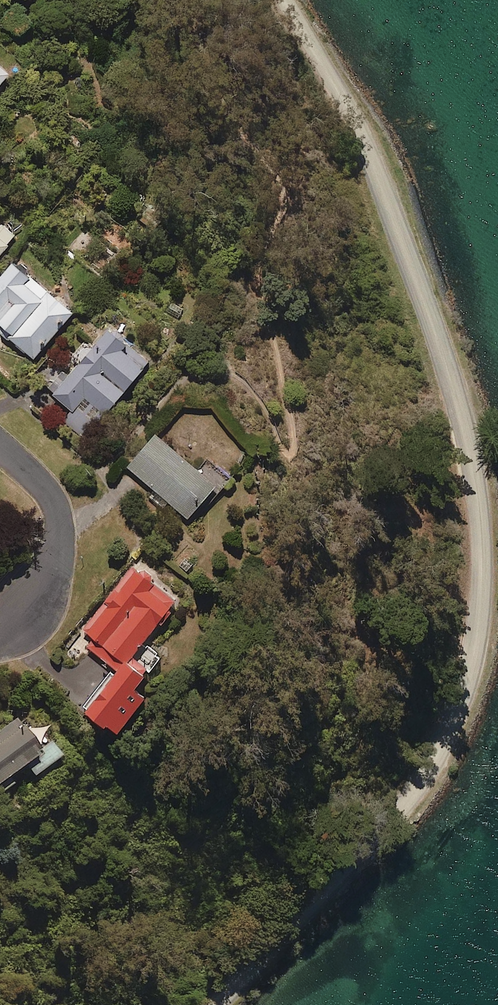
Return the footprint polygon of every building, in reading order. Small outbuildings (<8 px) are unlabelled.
[(0,63),(0,84),(10,72),(0,63)] [(0,217),(0,254),(18,233),(0,217)] [(0,327),(0,328),(34,358),(75,310),(16,259),(0,277),(0,321),(3,324),(0,327)] [(151,358),(109,324),(53,393),(73,409),(64,420),(86,438),(151,358)] [(129,465),(155,488),(150,495),(163,506),(168,500),(189,518),(226,475),(209,460),(201,470),(158,432),(129,465)] [(178,599),(134,565),(84,628),(97,638),(90,647),(117,668),(86,707),(118,733),(148,696),(137,687),(162,656),(144,642),(178,599)] [(17,717),(0,730),(0,795),(21,779),(16,772),(26,765),(35,776),(62,755),(50,739),(39,747),(17,717)]
